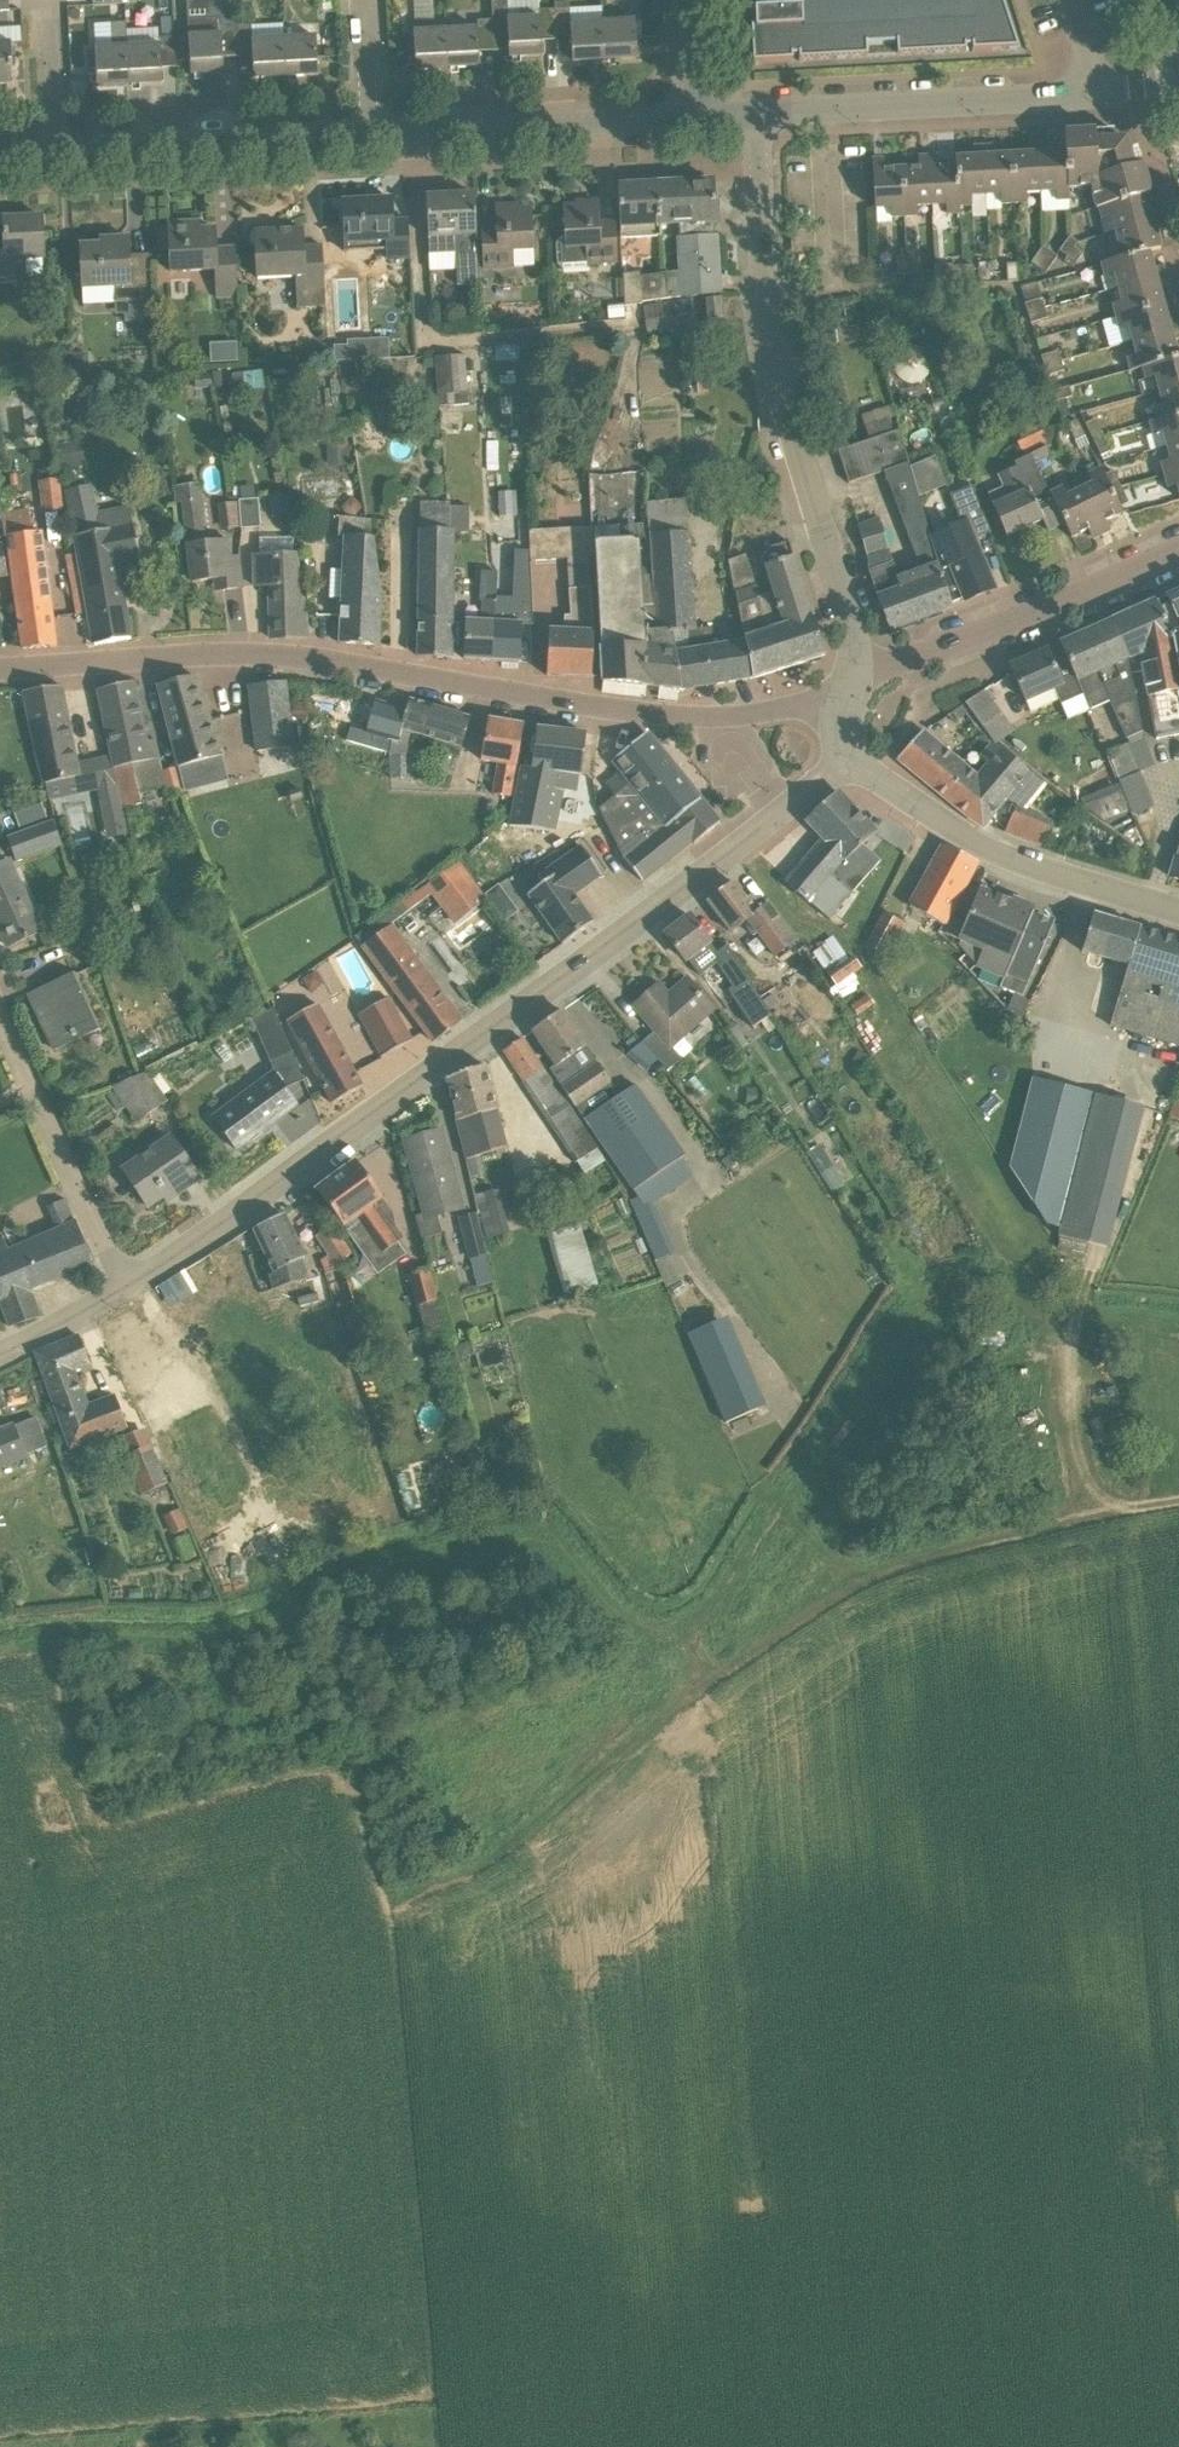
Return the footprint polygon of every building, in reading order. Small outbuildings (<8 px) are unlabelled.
[(10,11),(9,0),(0,0),(0,11),(10,11)] [(540,10),(541,18),(509,19),(508,0),(501,0),(492,0),(495,51),(509,50),(510,58),(543,56),(542,41),(557,40),(554,10),(540,10)] [(751,15),(756,15),(757,28),(752,28),(754,64),(793,62),(793,57),(799,57),(800,61),(966,52),(966,48),(972,47),(973,52),(1018,50),(1002,0),(750,0),(751,15)] [(605,61),(603,22),(570,24),(570,9),(556,9),(554,10),(557,40),(572,40),(573,62),(600,61),(600,63),(602,63),(601,61),(605,61)] [(162,18),(162,35),(174,34),(173,18),(162,18)] [(237,26),(222,27),(221,18),(189,20),(191,75),(224,73),(224,58),(239,57),(237,26)] [(493,20),(478,21),(478,28),(447,30),(448,69),(481,67),(480,51),(495,51),(493,20)] [(636,21),(603,22),(605,61),(638,59),(636,21)] [(129,86),(126,23),(112,23),(113,38),(113,48),(96,49),(96,51),(88,52),(88,68),(97,67),(98,87),(125,86),(125,88),(126,88),(126,86),(129,86)] [(160,39),(160,44),(128,45),(127,23),(126,23),(129,86),(162,84),(162,68),(177,67),(175,38),(160,39)] [(237,26),(239,57),(253,56),(254,79),(282,77),(282,80),(283,80),(283,77),(287,77),(285,39),(252,41),(252,26),(237,26)] [(447,30),(414,32),(416,71),(444,69),(444,71),(445,71),(445,69),(448,69),(447,30)] [(319,75),(317,37),(285,39),(287,77),(319,75)] [(10,43),(0,43),(0,85),(12,84),(11,68),(13,68),(12,43),(10,43)] [(1093,188),(1098,208),(1147,195),(1147,196),(1151,194),(1138,147),(1129,150),(1126,138),(1114,139),(1114,130),(1067,132),(1071,202),(1072,202),(1071,189),(1093,188)] [(1067,132),(1065,133),(1066,151),(1049,152),(1049,145),(1038,146),(1042,194),(1057,193),(1058,203),(1071,202),(1067,132)] [(1042,194),(1038,146),(1029,146),(1029,154),(1011,155),(1015,205),(1029,204),(1028,195),(1042,194)] [(1011,155),(994,156),(994,148),(983,149),(986,197),(1001,196),(1002,206),(1015,205),(1011,155)] [(983,149),(974,149),(974,157),(956,158),(956,165),(957,165),(960,215),(961,214),(961,208),(973,208),(972,198),(986,197),(983,149)] [(928,159),(919,160),(920,167),(901,168),(905,218),(919,217),(918,208),(932,207),(928,159)] [(957,165),(956,165),(939,166),(939,159),(928,159),(932,207),(947,206),(948,215),(960,215),(957,165)] [(905,218),(901,168),(884,169),(884,162),(873,163),(876,209),(892,208),(892,218),(905,218)] [(666,298),(681,296),(720,292),(717,237),(716,237),(714,222),(716,221),(714,182),(657,185),(661,236),(662,236),(662,225),(681,224),(682,239),(680,240),(682,273),(664,275),(666,298)] [(661,236),(657,185),(619,187),(621,238),(661,236)] [(480,284),(475,195),(473,195),(473,196),(429,198),(429,197),(427,197),(430,257),(458,255),(459,285),(480,284)] [(1113,218),(1117,232),(1161,219),(1158,210),(1156,210),(1151,212),(1147,196),(1147,195),(1098,208),(1099,210),(1101,209),(1104,221),(1113,218)] [(393,228),(392,199),(344,202),(346,252),(388,250),(389,260),(413,259),(409,220),(407,220),(408,228),(393,228)] [(615,231),(600,232),(599,202),(577,204),(577,206),(565,207),(566,238),(562,238),(556,244),(557,265),(563,270),(590,268),(590,264),(617,262),(615,231)] [(533,250),(534,250),(531,209),(519,209),(519,207),(497,208),(498,226),(482,227),(483,238),(485,269),(534,266),(533,250)] [(4,219),(5,245),(0,245),(0,275),(26,274),(26,279),(44,278),(43,259),(46,258),(43,217),(4,219)] [(1162,229),(1163,229),(1161,219),(1117,232),(1121,246),(1111,249),(1114,260),(1149,250),(1150,252),(1161,249),(1156,231),(1162,229)] [(236,248),(217,249),(216,229),(200,230),(200,222),(169,224),(172,272),(200,270),(217,269),(218,286),(219,298),(239,297),(236,248)] [(323,246),(304,247),(303,229),(256,231),(259,278),(297,277),(298,308),(326,307),(325,287),(323,246)] [(1069,256),(1076,247),(1079,242),(1070,236),(1060,250),(1069,256)] [(149,255),(130,256),(129,238),(101,240),(101,245),(81,246),(84,288),(115,286),(116,303),(152,301),(149,255)] [(1043,247),(1038,255),(1052,265),(1058,257),(1043,247)] [(1084,253),(1076,247),(1069,256),(1065,261),(1074,267),(1084,253)] [(1161,266),(1159,267),(1154,268),(1150,252),(1149,250),(1114,260),(1103,263),(1107,277),(1116,274),(1119,288),(1164,276),(1161,266)] [(1046,273),(1052,265),(1038,255),(1032,263),(1046,273)] [(907,257),(909,275),(919,274),(918,256),(907,257)] [(907,257),(897,257),(898,275),(909,275),(907,257)] [(979,264),(980,282),(991,281),(990,263),(979,264)] [(1018,264),(1007,264),(1008,281),(1018,281),(1018,264)] [(965,284),(963,266),(953,267),(955,284),(965,284)] [(974,266),(963,266),(965,284),(975,283),(974,266)] [(664,274),(641,276),(641,272),(634,273),(623,274),(626,305),(642,304),(642,302),(667,299),(666,298),(664,275),(664,274)] [(1165,286),(1166,286),(1164,276),(1119,288),(1123,302),(1114,305),(1117,317),(1164,304),(1159,287),(1165,286)] [(720,297),(707,299),(709,320),(722,319),(720,297)] [(691,298),(643,305),(648,337),(696,329),(691,298)] [(1042,298),(1026,304),(1029,313),(1045,308),(1042,298)] [(1176,319),(1174,320),(1169,321),(1164,304),(1117,317),(1121,330),(1130,327),(1134,341),(1178,329),(1176,319)] [(1045,308),(1029,313),(1032,323),(1049,317),(1045,308)] [(471,312),(471,309),(458,315),(465,332),(478,326),(478,312),(471,312)] [(1178,329),(1134,341),(1138,355),(1129,358),(1132,371),(1144,368),(1178,358),(1178,357),(1174,340),(1178,339),(1178,332),(1178,329)] [(209,341),(209,361),(238,360),(238,340),(209,341)] [(349,362),(348,344),(334,345),(335,362),(349,362)] [(913,346),(909,347),(907,347),(905,348),(902,350),(899,352),(897,355),(896,358),(894,363),(894,368),(896,373),(898,377),(901,379),(904,381),(907,383),(910,384),(914,384),(918,383),(921,382),(924,381),(926,379),(928,376),(930,374),(931,371),(932,368),(932,365),(931,361),(931,359),(929,356),(928,353),(926,351),(924,350),(921,348),(919,347),(915,346),(913,346)] [(1045,366),(1062,361),(1059,351),(1042,356),(1045,366)] [(438,357),(442,406),(469,404),(466,355),(438,357)] [(86,372),(85,357),(70,357),(70,372),(86,372)] [(1161,391),(1178,386),(1178,357),(1178,358),(1144,368),(1147,380),(1157,377),(1161,391)] [(31,367),(38,378),(50,371),(42,359),(31,367)] [(1062,361),(1045,366),(1048,375),(1064,371),(1062,361)] [(264,371),(232,376),(234,393),(267,389),(264,371)] [(707,375),(698,375),(698,394),(707,394),(707,375)] [(376,396),(389,395),(387,380),(374,381),(376,396)] [(212,381),(196,382),(196,389),(212,388),(212,381)] [(25,384),(27,401),(39,400),(37,383),(25,384)] [(1161,391),(1164,406),(1155,408),(1159,419),(1178,414),(1178,386),(1161,391)] [(1069,387),(1053,392),(1056,402),(1073,397),(1069,387)] [(218,400),(226,404),(231,396),(223,391),(218,400)] [(221,407),(223,417),(230,416),(228,406),(221,407)] [(862,416),(870,441),(895,433),(890,419),(895,417),(891,406),(862,416)] [(1159,419),(1150,422),(1154,435),(1163,432),(1167,446),(1178,443),(1178,414),(1159,419)] [(351,418),(322,421),(324,439),(354,436),(351,418)] [(1017,428),(1022,441),(1019,442),(1024,454),(1049,443),(1039,418),(1017,428)] [(1077,420),(1068,424),(1076,440),(1085,436),(1077,420)] [(1095,420),(1086,424),(1094,440),(1103,435),(1095,420)] [(870,441),(838,451),(849,483),(911,464),(901,431),(895,433),(870,441)] [(1103,435),(1094,440),(1102,456),(1111,451),(1103,435)] [(87,466),(81,440),(59,445),(66,476),(83,473),(82,466),(87,466)] [(349,443),(327,445),(329,467),(351,466),(349,443)] [(1178,472),(1178,443),(1167,446),(1171,460),(1162,463),(1165,475),(1178,472)] [(1047,447),(1030,455),(1035,464),(1052,456),(1047,447)] [(1015,462),(1049,531),(1065,523),(1049,494),(1035,464),(1030,455),(1015,462)] [(275,471),(282,470),(280,459),(273,460),(275,471)] [(1015,462),(1012,464),(1015,470),(998,478),(1004,490),(990,497),(995,506),(993,508),(1008,536),(1043,520),(1048,531),(1049,531),(1015,462)] [(1094,484),(1080,491),(1101,532),(1110,528),(1106,521),(1123,513),(1120,507),(1112,491),(1105,475),(1102,469),(1089,475),(1094,484)] [(1112,491),(1122,487),(1114,471),(1105,475),(1112,491)] [(283,472),(275,474),(277,483),(284,481),(283,472)] [(1165,475),(1169,488),(1178,485),(1178,490),(1178,472),(1165,475)] [(60,478),(41,479),(43,510),(62,509),(60,478)] [(935,492),(930,479),(917,484),(922,497),(935,492)] [(202,483),(174,487),(176,504),(183,503),(193,582),(222,578),(224,590),(243,588),(239,557),(231,558),(229,540),(207,543),(203,517),(206,517),(202,483)] [(133,527),(100,532),(91,484),(78,488),(65,490),(74,537),(95,646),(132,639),(117,563),(140,559),(133,527)] [(972,534),(988,527),(991,533),(992,532),(972,486),(951,496),(962,524),(932,536),(942,571),(952,566),(966,601),(995,589),(972,534)] [(1112,491),(1120,507),(1129,503),(1122,487),(1112,491)] [(1089,530),(1092,536),(1101,532),(1080,491),(1067,497),(1062,488),(1049,494),(1065,523),(1072,538),(1089,530)] [(288,513),(286,493),(272,494),(274,514),(288,513)] [(512,493),(498,494),(500,517),(514,517),(512,493)] [(259,499),(240,501),(241,514),(242,528),(242,529),(261,527),(259,499)] [(690,534),(687,499),(647,502),(650,535),(652,535),(657,632),(673,632),(681,690),(751,679),(744,643),(714,649),(713,629),(695,630),(690,534)] [(450,533),(450,507),(450,505),(421,505),(418,656),(452,659),(454,533),(450,533)] [(450,533),(454,533),(469,534),(470,507),(450,507),(450,533)] [(748,548),(751,535),(755,511),(739,509),(729,562),(740,620),(808,599),(790,542),(759,551),(774,593),(759,598),(753,578),(763,575),(755,553),(748,548)] [(42,533),(33,534),(29,511),(1,516),(23,649),(56,647),(42,533)] [(242,528),(241,514),(229,515),(230,529),(242,528)] [(918,564),(895,572),(900,587),(878,595),(888,622),(892,622),(897,628),(952,607),(942,571),(932,536),(925,514),(905,521),(918,564)] [(869,571),(878,595),(900,587),(895,572),(892,563),(893,562),(879,518),(858,525),(868,559),(869,571)] [(375,538),(371,538),(373,520),(339,519),(338,537),(345,538),(340,644),(381,646),(384,592),(381,592),(375,538)] [(596,557),(604,682),(681,690),(673,632),(657,632),(644,633),(639,538),(620,539),(620,526),(594,527),(596,557)] [(594,527),(530,531),(531,562),(569,559),(572,615),(566,616),(566,630),(551,630),(548,676),(592,678),(592,677),(594,631),(589,557),(596,557),(594,527)] [(296,555),(293,555),(293,538),(260,538),(260,556),(255,556),(256,587),(270,586),(272,639),(309,638),(296,555)] [(8,575),(2,546),(0,546),(0,576),(8,575)] [(77,615),(89,612),(78,554),(65,556),(77,615)] [(492,661),(498,580),(485,579),(483,622),(467,620),(465,660),(492,661)] [(522,624),(507,623),(509,581),(498,580),(492,661),(520,662),(522,624)] [(1166,596),(1166,598),(1157,602),(1174,638),(1178,665),(1178,590),(1166,596)] [(813,617),(808,599),(740,620),(744,641),(744,643),(751,679),(755,679),(825,656),(813,617)] [(1157,602),(1112,622),(1130,664),(1131,674),(1144,671),(1155,726),(1157,739),(1178,735),(1178,665),(1174,638),(1157,602)] [(1130,664),(1112,622),(1062,644),(1083,696),(1084,696),(1090,710),(1110,701),(1129,744),(1109,752),(1119,779),(1133,815),(1153,808),(1139,772),(1155,765),(1145,738),(1143,739),(1140,733),(1143,732),(1131,674),(1130,664)] [(1062,644),(1011,666),(1026,701),(1054,688),(1062,705),(1083,696),(1062,644)] [(221,756),(195,676),(159,685),(180,767),(221,756)] [(98,689),(113,755),(123,796),(123,799),(125,813),(143,809),(139,792),(166,786),(169,798),(184,794),(177,768),(162,772),(155,741),(147,743),(134,682),(98,689)] [(291,729),(285,682),(250,686),(253,706),(258,752),(293,747),(295,746),(294,729),(291,729)] [(123,796),(113,755),(77,762),(62,686),(23,692),(38,760),(48,783),(51,800),(98,791),(100,801),(123,796)] [(1001,713),(984,691),(966,703),(983,728),(1002,715),(1001,713)] [(462,747),(471,718),(410,700),(407,710),(376,701),(368,726),(351,721),(344,743),(363,746),(390,753),(391,779),(405,778),(405,753),(411,731),(462,747)] [(306,704),(295,702),(292,716),(304,718),(306,704)] [(1098,709),(1112,740),(1124,735),(1111,704),(1098,709)] [(966,715),(961,708),(954,713),(958,720),(966,715)] [(523,726),(489,720),(482,761),(499,763),(494,794),(511,797),(516,766),(523,726)] [(587,734),(562,731),(537,728),(532,763),(523,761),(522,767),(520,766),(510,826),(527,828),(556,832),(565,790),(576,792),(578,775),(582,775),(587,734)] [(932,787),(957,759),(923,731),(898,759),(932,787)] [(714,827),(696,804),(701,800),(647,733),(613,761),(632,784),(600,809),(623,858),(641,880),(691,840),(694,843),(714,827)] [(932,787),(983,828),(987,823),(1030,771),(1003,749),(992,742),(980,757),(989,765),(979,777),(957,759),(932,787)] [(1119,785),(1081,800),(1084,807),(1103,821),(1129,810),(1119,785)] [(877,833),(863,819),(838,791),(807,819),(825,840),(787,883),(809,903),(811,905),(846,863),(877,833)] [(44,802),(14,811),(19,826),(49,817),(44,802)] [(1042,845),(1052,820),(1017,806),(1006,831),(1042,845)] [(1092,819),(1081,835),(1104,852),(1116,836),(1092,819)] [(62,846),(53,821),(7,837),(16,862),(62,846)] [(594,923),(574,895),(602,875),(596,868),(580,845),(537,876),(542,884),(527,894),(550,925),(564,944),(594,923)] [(944,926),(979,861),(944,845),(910,907),(926,916),(944,926)] [(1170,877),(1178,880),(1178,849),(1170,877)] [(7,862),(0,866),(0,928),(8,947),(42,931),(10,861),(7,862)] [(458,863),(427,886),(453,924),(487,901),(458,863)] [(768,900),(759,906),(751,895),(746,899),(733,882),(708,901),(732,933),(745,923),(755,936),(758,933),(776,957),(798,941),(768,900)] [(500,883),(487,893),(506,919),(519,910),(500,883)] [(978,967),(988,972),(1006,979),(1033,913),(982,892),(961,940),(962,941),(959,946),(978,967)] [(905,923),(883,911),(865,945),(887,956),(905,923)] [(1006,979),(1002,989),(1022,997),(1026,988),(1027,988),(1034,972),(1035,972),(1055,922),(1033,913),(1006,979)] [(1094,914),(1083,951),(1129,965),(1111,1026),(1178,1047),(1178,940),(1094,914)] [(732,952),(727,946),(718,953),(689,915),(665,933),(687,962),(689,960),(701,976),(717,963),(734,988),(729,991),(753,1028),(761,1023),(769,1034),(779,1027),(747,979),(749,978),(732,952)] [(392,925),(388,928),(382,919),(356,938),(434,1042),(462,1021),(392,925)] [(59,926),(40,934),(46,947),(65,939),(59,926)] [(854,976),(862,970),(854,958),(828,976),(836,987),(854,976)] [(302,979),(310,993),(324,985),(316,971),(302,979)] [(74,975),(61,981),(30,995),(55,1050),(75,1041),(100,1030),(74,975)] [(660,985),(636,1007),(656,1031),(644,1042),(668,1072),(682,1059),(671,1046),(713,1009),(688,980),(669,996),(660,985)] [(869,995),(852,1007),(858,1016),(875,1004),(869,995)] [(389,998),(359,1014),(383,1057),(413,1041),(389,998)] [(318,1004),(288,1021),(333,1104),(363,1087),(318,1004)] [(656,1203),(694,1177),(681,1159),(685,1157),(636,1085),(620,1096),(562,1011),(533,1031),(556,1065),(551,1069),(564,1088),(585,1120),(639,1198),(631,1201),(656,1260),(654,1261),(664,1284),(675,1279),(666,1258),(676,1253),(656,1203)] [(274,1012),(254,1021),(271,1062),(292,1053),(274,1012)] [(635,1036),(626,1042),(632,1050),(640,1044),(635,1036)] [(598,1150),(522,1039),(504,1051),(525,1081),(521,1083),(577,1164),(598,1150)] [(869,1057),(858,1051),(852,1063),(863,1069),(869,1057)] [(485,1065),(447,1078),(468,1159),(507,1148),(485,1065)] [(168,1102),(147,1072),(113,1087),(116,1092),(135,1121),(168,1102)] [(298,1106),(273,1072),(213,1117),(238,1151),(298,1106)] [(1094,1094),(1036,1079),(1013,1171),(1052,1234),(1059,1235),(1094,1094)] [(748,1105),(764,1106),(765,1089),(749,1088),(748,1105)] [(1169,1117),(1178,1121),(1178,1092),(1169,1117)] [(463,1209),(442,1131),(405,1141),(427,1219),(463,1209)] [(200,1179),(171,1138),(124,1171),(149,1207),(174,1188),(178,1195),(200,1179)] [(833,1192),(844,1186),(819,1146),(808,1152),(833,1192)] [(734,1153),(723,1161),(728,1169),(740,1160),(734,1153)] [(383,1199),(356,1162),(317,1190),(344,1228),(370,1263),(398,1243),(372,1207),(383,1199)] [(501,1191),(477,1196),(486,1241),(510,1236),(501,1191)] [(75,1273),(94,1266),(77,1221),(75,1222),(65,1200),(45,1209),(55,1231),(10,1251),(2,1235),(0,1236),(0,1300),(10,1327),(41,1318),(32,1289),(75,1273)] [(575,1208),(541,1219),(565,1293),(598,1282),(575,1208)] [(918,1225),(909,1210),(899,1217),(908,1231),(918,1225)] [(285,1215),(254,1230),(274,1272),(270,1274),(275,1289),(307,1279),(302,1260),(306,1258),(285,1215)] [(478,1215),(461,1219),(478,1287),(493,1283),(486,1255),(488,1254),(478,1215)] [(333,1226),(318,1236),(336,1264),(351,1254),(333,1226)] [(210,1251),(153,1287),(167,1308),(223,1273),(210,1251)] [(345,1268),(326,1274),(336,1307),(355,1301),(345,1268)] [(436,1300),(437,1300),(428,1272),(409,1277),(426,1334),(444,1330),(436,1300)] [(150,1434),(186,1419),(138,1307),(102,1323),(150,1434)] [(728,1315),(688,1333),(727,1420),(767,1402),(728,1315)] [(90,1364),(79,1336),(36,1353),(71,1448),(126,1428),(115,1398),(88,1409),(74,1370),(90,1364)] [(472,1342),(455,1346),(458,1363),(465,1362),(467,1360),(470,1358),(472,1356),(473,1353),(473,1350),(472,1342)] [(36,1416),(14,1425),(0,1431),(0,1467),(49,1448),(36,1416)] [(140,1433),(125,1439),(131,1453),(121,1457),(131,1482),(136,1480),(141,1491),(160,1484),(140,1433)] [(505,1469),(499,1465),(493,1467),(489,1474),(491,1481),(498,1484),(504,1482),(507,1476),(505,1469)] [(177,1509),(163,1516),(172,1533),(185,1527),(177,1509)] [(56,1588),(62,1591),(69,1589),(72,1583),(70,1576),(64,1573),(57,1575),(54,1581),(56,1588)] [(199,1592),(200,1597),(204,1600),(209,1599),(212,1594),(211,1589),(207,1586),(202,1587),(199,1592)]
